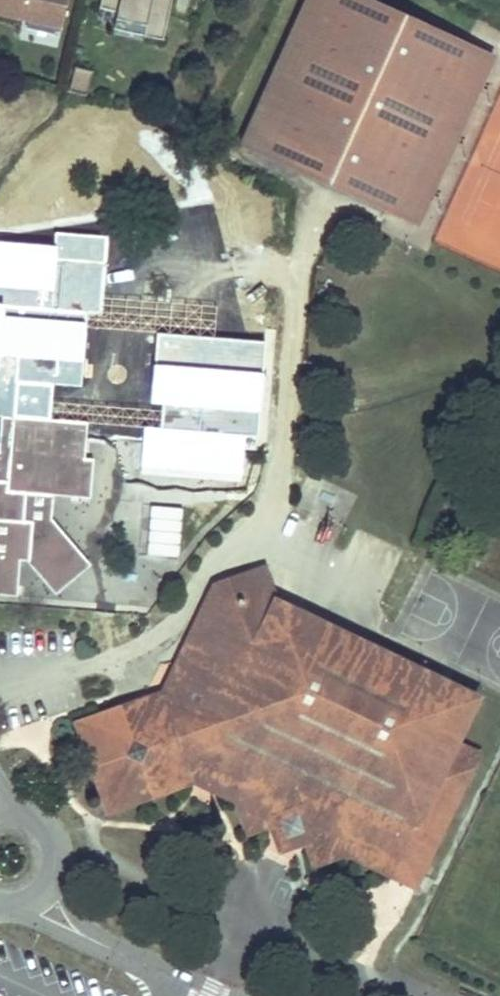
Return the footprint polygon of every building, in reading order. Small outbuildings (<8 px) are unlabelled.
[(66,0),(0,0),(0,14),(21,19),(60,27),(66,0)] [(99,8),(116,12),(114,19),(143,26),(141,35),(161,40),(171,0),(101,0),(99,8)] [(241,147),(415,226),(494,55),(372,0),(309,0),(241,147)] [(60,27),(21,19),(17,38),(55,47),(60,27)] [(143,26),(114,19),(112,29),(141,35),(143,26)] [(86,89),(92,65),(74,60),(68,85),(86,89)] [(87,313),(33,307),(36,282),(54,285),(58,250),(83,253),(85,237),(59,235),(58,248),(34,244),(0,241),(0,590),(14,591),(20,548),(26,549),(30,515),(47,518),(51,492),(86,497),(91,459),(81,457),(85,424),(8,415),(14,381),(78,389),(87,313)] [(100,314),(109,241),(85,237),(83,253),(58,250),(54,285),(36,282),(33,307),(87,313),(100,314)] [(208,293),(205,343),(237,346),(240,295),(208,293)] [(249,408),(254,368),(206,362),(201,403),(249,408)] [(246,448),(250,409),(201,403),(196,442),(235,447),(246,448)] [(83,549),(47,518),(30,515),(26,549),(57,577),(83,549)] [(163,694),(176,674),(170,661),(156,689),(145,693),(163,694)] [(76,738),(87,716),(69,721),(76,738)] [(179,779),(211,794),(208,780),(183,766),(173,770),(167,782),(179,779)] [(265,816),(267,825),(287,836),(295,827),(275,814),(265,816)]
